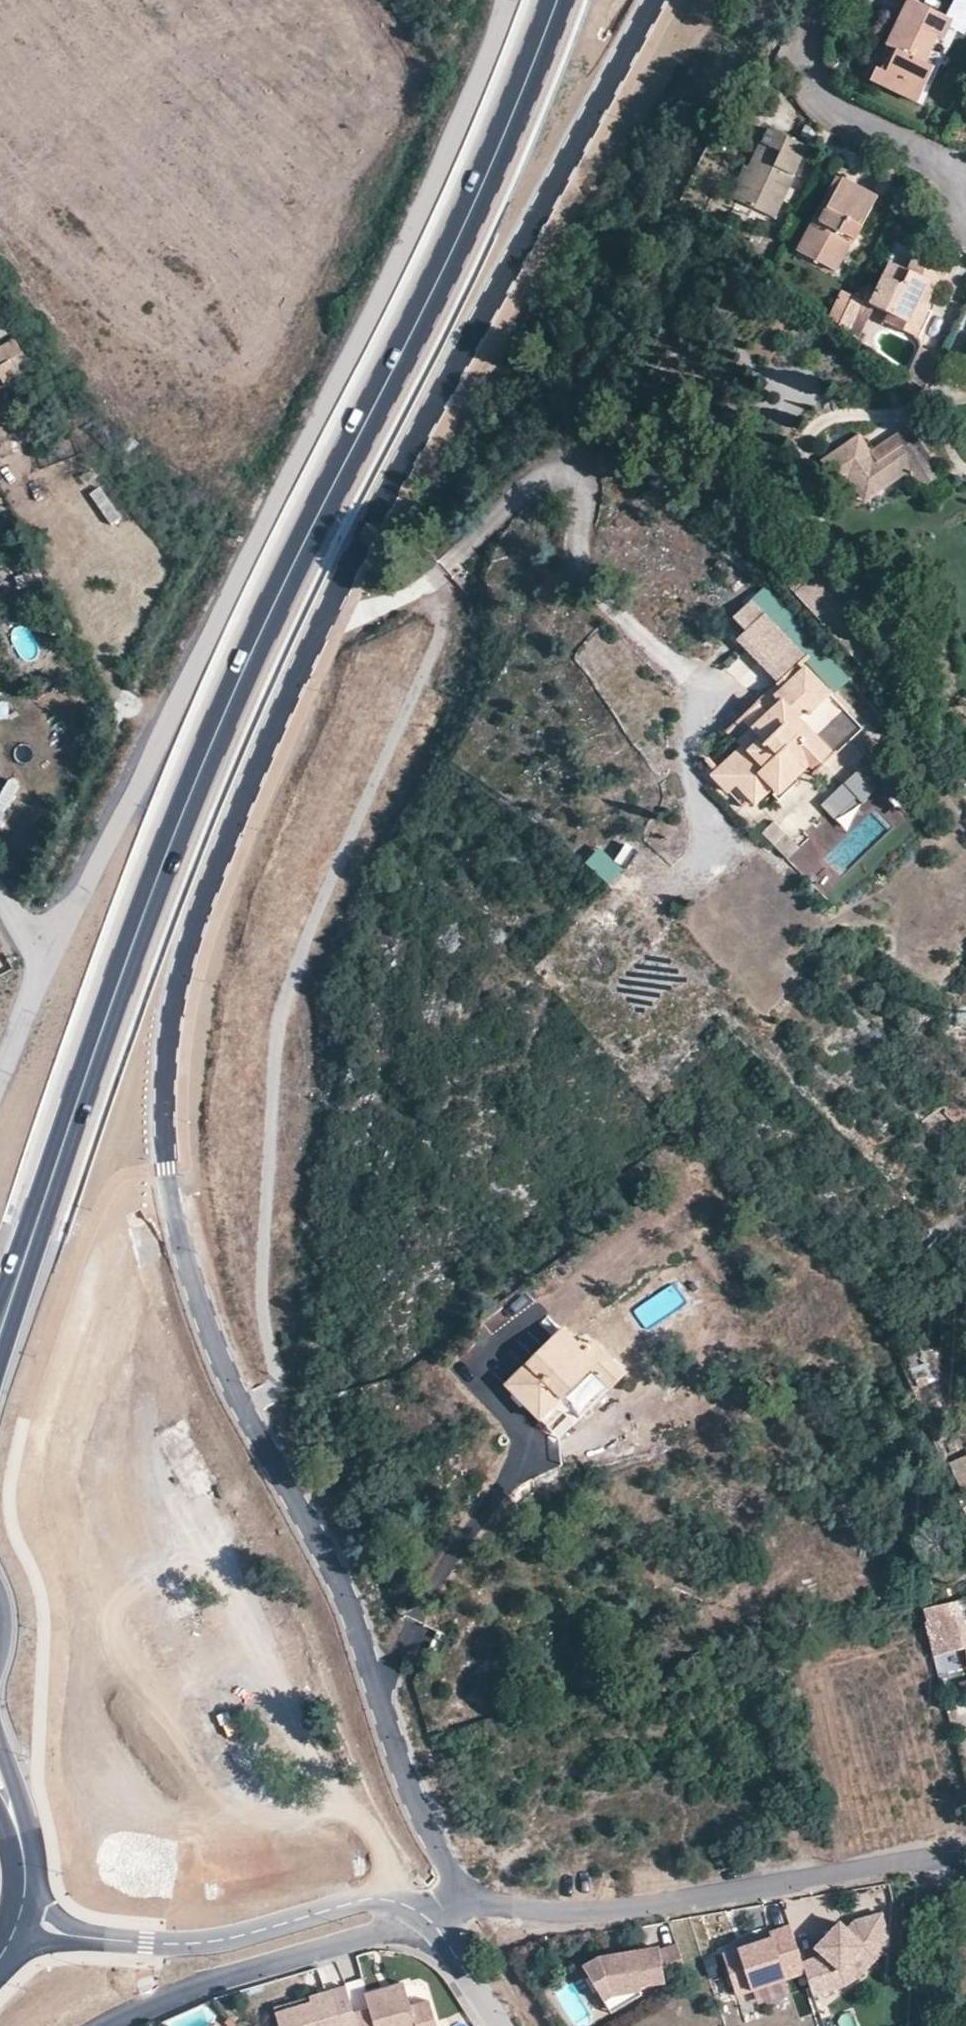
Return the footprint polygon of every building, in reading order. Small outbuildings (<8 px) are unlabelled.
[(891,35),(902,41),(888,72),(881,69),(877,67),(871,81),(917,103),(933,67),(924,64),(938,36),(943,38),(951,19),(911,0),(909,0),(891,35)] [(902,41),(891,35),(886,44),(891,47),(881,69),(888,72),(902,41)] [(751,168),(737,201),(775,218),(807,146),(767,129),(751,168)] [(731,197),(737,201),(751,168),(745,165),(731,197)] [(814,219),(816,220),(822,222),(844,182),(836,177),(814,219)] [(856,239),(873,207),(858,199),(863,190),(844,182),(822,222),(816,220),(800,252),(835,270),(852,237),(856,239)] [(858,199),(873,207),(877,197),(863,190),(858,199)] [(869,288),(863,300),(866,301),(892,315),(920,328),(930,306),(928,305),(920,301),(930,281),(938,284),(940,285),(947,271),(914,254),(907,270),(891,262),(877,291),(869,288)] [(928,305),(938,284),(930,281),(920,301),(928,305)] [(842,290),(829,317),(840,325),(853,295),(842,290)] [(853,295),(840,325),(850,333),(866,301),(863,300),(853,295)] [(920,328),(892,315),(888,322),(916,336),(920,328)] [(13,340),(0,348),(0,379),(4,385),(31,369),(13,340)] [(872,450),(859,432),(822,459),(838,482),(872,459),(877,463),(888,455),(898,469),(904,465),(908,471),(920,488),(943,471),(917,434),(914,436),(908,427),(872,450)] [(902,475),(908,471),(904,465),(898,469),(902,475)] [(43,582),(38,571),(15,579),(21,590),(43,582)] [(847,606),(820,575),(799,593),(826,624),(847,606)] [(735,618),(748,631),(766,614),(753,600),(735,618)] [(748,631),(738,640),(782,686),(802,666),(809,659),(766,614),(748,631)] [(745,720),(752,728),(762,738),(749,750),(744,745),(714,773),(730,790),(738,782),(756,801),(772,786),(779,794),(810,764),(817,772),(862,729),(802,666),(782,686),(745,720)] [(762,738),(752,728),(739,740),(744,745),(749,750),(762,738)] [(859,773),(822,805),(835,820),(860,798),(864,802),(876,791),(859,773)] [(0,796),(0,825),(1,826),(22,782),(9,776),(0,796)] [(779,821),(765,830),(784,860),(798,851),(779,821)] [(597,1377),(609,1388),(609,1389),(626,1372),(596,1340),(592,1345),(585,1338),(580,1343),(564,1328),(506,1385),(548,1426),(587,1387),(597,1377)] [(934,1379),(923,1351),(907,1356),(919,1386),(934,1379)] [(603,1392),(609,1388),(597,1377),(587,1387),(594,1391),(603,1392)] [(965,1499),(965,1457),(952,1461),(964,1500),(965,1499)] [(925,1610),(928,1622),(925,1623),(934,1656),(965,1647),(965,1622),(960,1601),(925,1610)] [(821,1953),(803,1959),(805,1967),(815,1993),(847,1981),(843,1970),(864,1944),(878,1955),(889,1940),(880,1909),(853,1917),(847,1927),(839,1922),(825,1946),(834,1951),(830,1957),(821,1953)] [(771,1933),(722,1951),(737,1992),(805,1967),(803,1959),(788,1920),(768,1928),(771,1933)] [(685,1967),(675,1940),(657,1946),(656,1943),(616,1950),(617,1955),(608,1957),(606,1951),(597,1953),(581,1963),(602,1995),(610,1990),(639,1986),(638,1981),(663,1977),(663,1975),(685,1967)] [(878,1955),(864,1944),(843,1970),(847,1981),(861,1975),(878,1955)] [(825,1946),(821,1953),(830,1957),(834,1951),(825,1946)] [(345,1980),(330,1985),(332,1992),(310,1998),(275,2009),(281,2025),(359,2025),(356,2015),(347,1986),(345,1980)] [(356,2015),(359,2025),(437,2025),(430,2003),(413,2008),(406,1984),(387,1989),(388,1995),(366,2001),(369,2011),(356,2015)] [(332,1992),(330,1985),(308,1991),(310,1998),(332,1992)] [(610,1990),(602,1995),(611,2009),(641,1989),(639,1986),(610,1990)] [(365,1996),(366,2001),(388,1995),(387,1989),(365,1996)]
